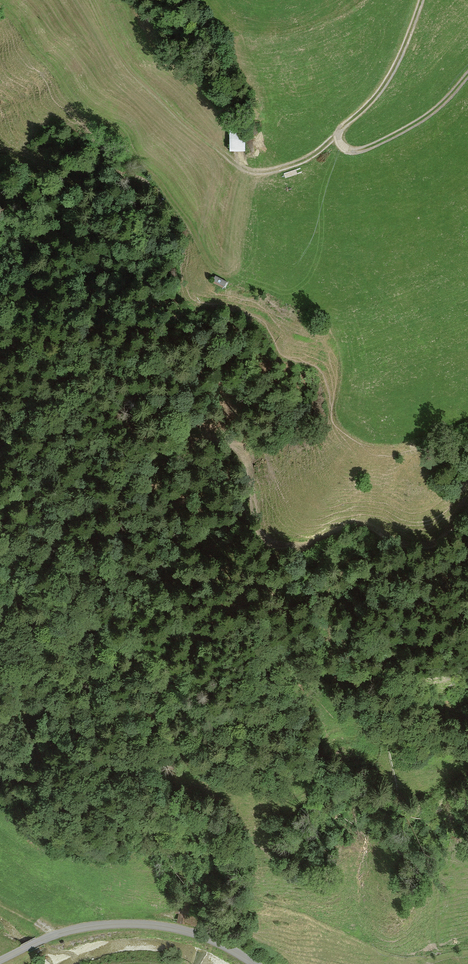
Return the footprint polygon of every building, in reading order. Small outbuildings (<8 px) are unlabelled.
[(245,126),(232,127),(234,153),(247,152),(245,126)] [(230,284),(219,278),(215,285),(226,290),(230,284)]
